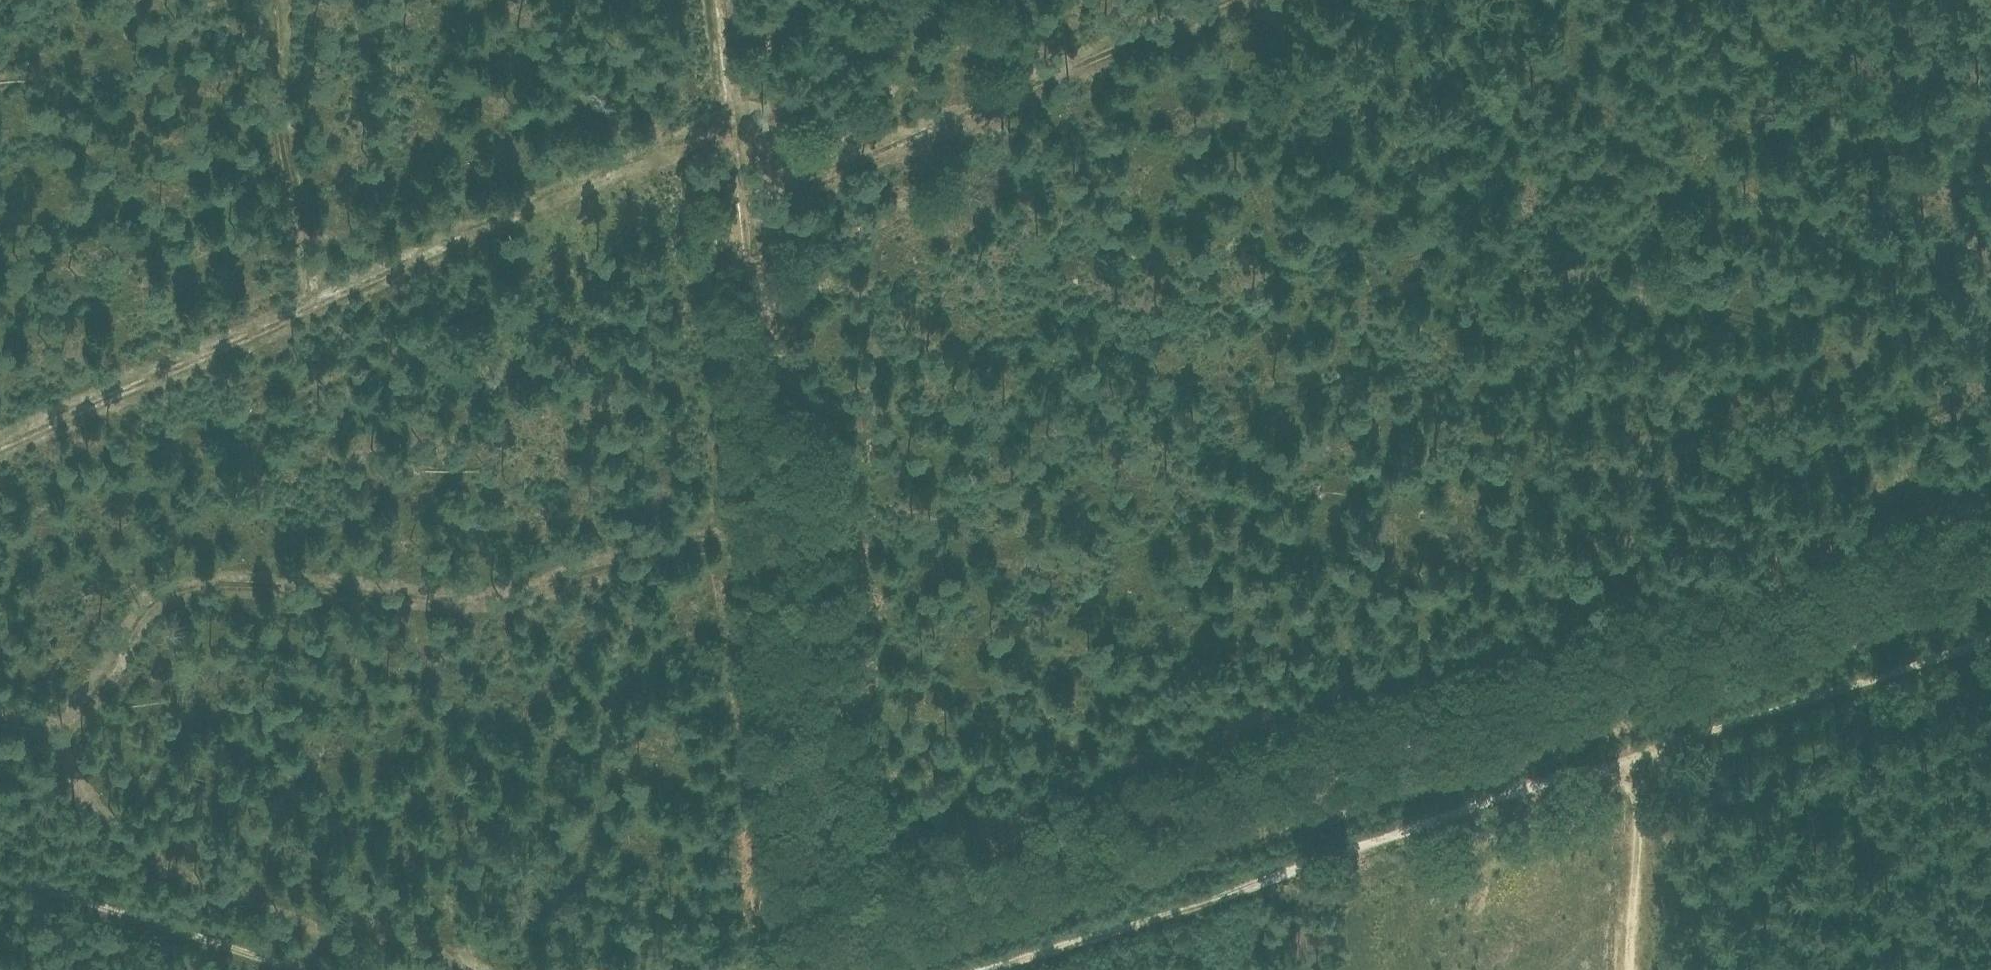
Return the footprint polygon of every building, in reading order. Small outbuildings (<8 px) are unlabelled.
[(1614,877),(1628,879),(1630,865),(1615,864),(1614,877)]
